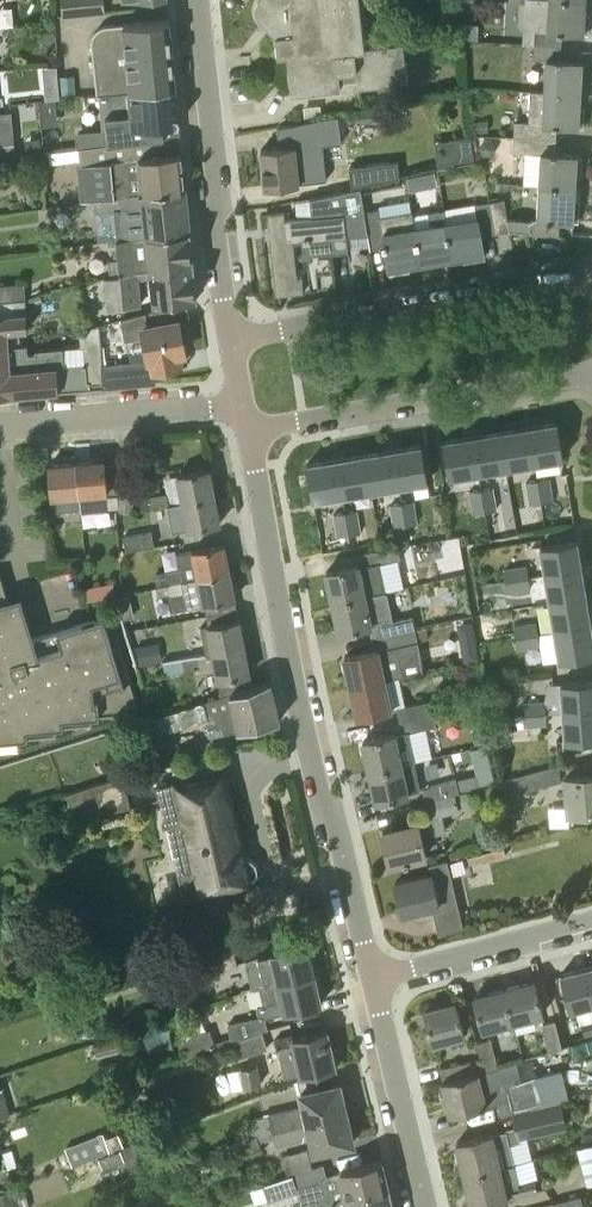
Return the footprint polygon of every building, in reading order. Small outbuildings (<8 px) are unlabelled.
[(64,16),(106,13),(105,0),(62,0),(64,16)] [(339,81),(357,79),(358,87),(407,81),(402,43),(365,48),(359,0),(270,0),(264,1),(255,2),(256,22),(263,21),(273,20),(274,28),(278,58),(287,57),(292,96),(340,90),(339,81)] [(585,0),(577,0),(549,0),(548,30),(534,29),(533,44),(561,46),(562,32),(588,33),(588,31),(583,31),(585,0)] [(127,53),(173,48),(170,19),(125,23),(127,53)] [(173,48),(127,53),(125,23),(107,25),(104,25),(100,27),(98,28),(96,31),(94,34),(92,37),(92,39),(92,43),(97,95),(99,94),(130,91),(176,86),(173,48)] [(463,23),(462,37),(477,38),(478,23),(463,23)] [(40,25),(42,43),(55,41),(54,24),(40,25)] [(559,59),(561,46),(533,44),(532,59),(546,60),(544,91),(530,90),(530,91),(580,94),(582,62),(586,62),(586,61),(559,59)] [(99,94),(102,128),(103,143),(180,134),(179,123),(176,86),(130,91),(99,94)] [(578,124),(580,94),(530,91),(529,122),(514,121),(513,137),(556,139),(557,124),(583,126),(583,125),(578,124)] [(39,100),(40,109),(55,108),(54,98),(39,100)] [(356,115),(358,125),(378,121),(376,111),(356,115)] [(0,113),(0,127),(13,126),(12,112),(0,113)] [(487,119),(474,120),(475,133),(488,132),(487,119)] [(93,200),(186,193),(182,151),(180,134),(103,143),(79,146),(80,163),(76,164),(81,202),(93,200)] [(471,136),(453,138),(455,162),(474,159),(471,136)] [(555,153),(556,139),(513,137),(512,151),(541,153),(539,185),(575,187),(576,156),(581,156),(581,155),(555,153)] [(483,154),(492,154),(496,147),(492,139),(483,140),(479,147),(483,154)] [(299,169),(296,145),(261,149),(265,187),(300,183),(299,169)] [(349,166),(351,187),(400,177),(398,161),(349,166)] [(435,171),(422,173),(423,181),(429,185),(437,183),(435,171)] [(573,218),(575,187),(539,185),(537,217),(531,216),(531,218),(530,232),(538,232),(538,234),(559,236),(560,218),(578,220),(578,218),(573,218)] [(369,234),(365,210),(360,187),(310,198),(310,200),(311,216),(297,217),(286,218),(285,212),(268,213),(269,228),(270,237),(276,295),(303,292),(302,276),(296,276),(292,241),(302,240),(304,255),(348,251),(347,248),(346,235),(369,234)] [(146,237),(189,232),(186,193),(93,200),(94,213),(142,207),(145,220),(146,237)] [(494,232),(495,232),(510,230),(507,217),(504,198),(490,201),(488,201),(494,232)] [(476,203),(478,215),(445,220),(451,257),(464,254),(483,251),(484,256),(485,256),(481,235),(494,232),(488,201),(476,203)] [(413,225),(411,211),(380,216),(379,208),(365,210),(369,234),(371,249),(385,246),(389,272),(390,272),(390,267),(419,262),(413,225)] [(530,232),(531,218),(508,217),(510,230),(530,232)] [(451,257),(445,220),(413,225),(419,262),(451,257)] [(120,274),(192,265),(189,232),(146,237),(115,240),(117,257),(109,258),(111,275),(103,276),(103,278),(120,274)] [(163,307),(188,300),(188,299),(196,298),(192,265),(120,274),(103,278),(107,309),(142,305),(139,278),(151,277),(154,303),(162,303),(163,307)] [(26,299),(25,282),(0,284),(0,301),(26,299)] [(21,345),(19,329),(29,328),(27,306),(38,302),(36,295),(26,299),(0,301),(0,347),(21,345)] [(153,358),(154,372),(181,365),(179,354),(186,352),(184,342),(193,340),(189,317),(188,300),(163,307),(121,318),(126,339),(141,335),(146,359),(153,358)] [(103,363),(100,324),(79,330),(80,346),(83,347),(85,363),(64,365),(62,348),(35,350),(35,353),(28,353),(27,344),(21,345),(0,347),(0,394),(59,389),(88,386),(103,385),(104,385),(103,363)] [(155,381),(154,372),(153,358),(146,359),(103,363),(104,385),(155,381)] [(528,425),(534,463),(563,458),(558,420),(528,425)] [(506,468),(534,463),(528,425),(500,430),(506,468)] [(478,473),(506,468),(500,430),(473,435),(478,473)] [(449,478),(478,473),(473,435),(443,440),(449,478)] [(392,448),(398,486),(428,481),(421,443),(392,448)] [(370,491),(398,486),(392,448),(364,452),(370,491)] [(342,496),(370,491),(364,452),(336,457),(342,496)] [(313,501),(342,496),(336,457),(306,461),(313,501)] [(108,509),(107,495),(118,495),(117,484),(116,474),(105,474),(104,459),(76,461),(80,508),(81,512),(108,509)] [(57,510),(80,508),(76,461),(48,464),(52,498),(56,498),(57,510)] [(183,502),(214,496),(209,468),(178,474),(183,502)] [(537,480),(541,503),(553,501),(550,478),(537,480)] [(529,504),(541,503),(537,480),(526,482),(529,504)] [(119,511),(137,511),(135,483),(117,484),(118,495),(118,504),(119,511)] [(481,489),(484,512),(497,510),(493,487),(481,489)] [(472,514),(484,512),(481,489),(469,491),(472,514)] [(152,507),(169,503),(167,493),(149,496),(152,507)] [(214,496),(183,502),(169,505),(173,531),(219,523),(214,496)] [(401,502),(405,525),(418,523),(414,500),(401,502)] [(393,526),(405,525),(401,502),(390,504),(393,526)] [(345,512),(349,534),(361,532),(357,510),(345,512)] [(337,536),(349,534),(345,512),(333,514),(337,536)] [(544,575),(582,569),(577,539),(539,546),(544,575)] [(166,584),(229,572),(224,544),(177,553),(180,569),(164,572),(166,583),(166,584)] [(332,602),(377,592),(371,564),(401,558),(398,544),(363,552),(366,565),(362,566),(361,563),(326,571),(332,602)] [(506,582),(528,578),(527,565),(504,568),(506,582)] [(548,603),(587,597),(582,569),(544,575),(528,578),(506,582),(508,593),(530,590),(533,606),(548,603)] [(158,585),(166,583),(164,572),(155,574),(158,585)] [(229,572),(166,584),(168,595),(185,592),(187,607),(235,599),(229,572)] [(9,599),(1,573),(0,573),(0,739),(28,736),(27,728),(64,725),(64,717),(100,714),(100,707),(138,704),(138,703),(121,644),(113,647),(104,616),(22,641),(9,599)] [(415,628),(426,626),(444,622),(442,612),(420,616),(420,614),(393,619),(387,591),(377,593),(377,592),(332,602),(339,632),(369,624),(372,637),(415,628)] [(123,619),(133,617),(129,594),(117,597),(123,619)] [(587,597),(548,603),(553,631),(591,625),(587,597)] [(206,654),(245,647),(239,619),(201,626),(206,654)] [(536,622),(513,626),(516,638),(538,634),(536,622)] [(553,631),(558,661),(591,655),(591,628),(591,625),(553,631)] [(426,626),(415,628),(418,640),(429,637),(426,626)] [(351,687),(386,679),(399,676),(405,675),(403,665),(408,663),(412,661),(416,657),(418,652),(419,646),(418,640),(415,628),(372,637),(375,649),(344,656),(351,687)] [(538,634),(516,638),(517,650),(540,646),(538,634)] [(136,644),(139,664),(163,660),(159,640),(136,644)] [(477,646),(458,649),(461,662),(480,659),(477,646)] [(215,671),(217,681),(218,681),(220,694),(250,686),(247,675),(250,675),(245,647),(206,654),(199,655),(163,662),(165,674),(194,669),(195,674),(215,671)] [(431,700),(406,705),(399,676),(386,679),(351,687),(358,716),(393,709),(393,708),(397,707),(400,721),(434,713),(431,700)] [(280,720),(270,680),(250,686),(220,694),(153,717),(160,736),(205,719),(210,736),(237,729),(237,731),(280,720)] [(524,714),(546,713),(562,712),(591,710),(591,680),(548,683),(545,700),(523,701),(524,714)] [(562,712),(564,741),(591,739),(591,710),(562,712)] [(369,771),(414,761),(408,731),(436,725),(434,713),(400,721),(403,733),(397,734),(397,733),(362,740),(369,771)] [(546,713),(524,714),(525,727),(547,725),(546,713)] [(487,726),(472,729),(475,745),(490,742),(487,726)] [(414,761),(369,771),(375,801),(410,793),(409,792),(420,790),(414,761)] [(506,796),(561,781),(560,764),(502,780),(506,796)] [(220,798),(214,773),(173,782),(173,784),(155,788),(159,806),(161,806),(166,829),(181,826),(190,869),(179,871),(185,896),(196,894),(196,896),(248,883),(247,881),(254,877),(257,869),(256,863),(251,859),(243,861),(228,796),(220,798)] [(130,806),(122,776),(66,793),(69,804),(98,797),(102,813),(130,806)] [(591,811),(591,776),(566,778),(563,780),(565,812),(569,812),(591,811)] [(426,801),(455,793),(459,792),(456,779),(423,788),(426,801)] [(498,795),(494,783),(480,787),(483,799),(498,795)] [(455,793),(426,801),(425,801),(430,820),(422,822),(383,831),(390,863),(428,854),(425,837),(446,832),(442,813),(471,805),(468,792),(456,795),(455,793)] [(504,847),(468,855),(470,864),(506,855),(504,847)] [(463,927),(447,860),(429,864),(431,874),(395,883),(402,913),(432,906),(439,933),(463,927)] [(260,987),(314,974),(314,971),(316,970),(313,957),(310,958),(307,944),(270,951),(270,953),(245,959),(248,971),(255,970),(260,987)] [(233,951),(208,958),(213,973),(237,965),(233,951)] [(214,975),(213,973),(208,958),(172,973),(177,987),(214,975)] [(591,1003),(591,974),(590,966),(561,974),(571,1008),(591,1003)] [(314,974),(260,987),(264,1004),(257,1006),(259,1016),(260,1018),(321,1003),(318,989),(320,989),(317,976),(315,977),(314,974)] [(504,989),(513,1024),(544,1015),(535,981),(504,989)] [(484,1032),(513,1024),(504,989),(474,997),(484,1032)] [(433,1043),(464,1034),(455,1002),(424,1010),(433,1043)] [(73,1014),(80,1036),(93,1032),(86,1009),(73,1014)] [(228,1023),(232,1042),(263,1032),(260,1018),(259,1016),(228,1023)] [(591,1034),(591,1019),(580,1022),(584,1036),(591,1034)] [(549,1054),(562,1050),(555,1021),(542,1024),(549,1054)] [(182,1037),(188,1054),(216,1045),(211,1028),(182,1037)] [(333,1050),(328,1030),(291,1038),(290,1035),(274,1038),(278,1055),(293,1052),(294,1054),(281,1057),(285,1077),(336,1066),(335,1062),(338,1062),(336,1050),(333,1050)] [(237,1058),(268,1048),(263,1032),(232,1042),(237,1058)] [(100,1042),(103,1055),(125,1050),(122,1037),(100,1042)] [(483,1068),(497,1065),(495,1055),(481,1058),(483,1068)] [(443,1078),(483,1068),(481,1058),(440,1068),(443,1078)] [(257,1064),(240,1068),(243,1085),(244,1087),(262,1083),(257,1064)] [(513,1112),(540,1105),(533,1077),(503,1084),(500,1068),(499,1065),(497,1065),(483,1068),(443,1078),(441,1079),(450,1114),(510,1101),(513,1112)] [(271,1129),(347,1112),(340,1083),(328,1086),(325,1073),(295,1080),(301,1106),(267,1113),(269,1114),(245,1121),(249,1137),(257,1134),(271,1129)] [(11,1113),(0,1080),(0,1117),(11,1113)] [(561,1100),(540,1105),(513,1112),(512,1112),(515,1126),(518,1140),(553,1132),(552,1126),(566,1122),(561,1100)] [(347,1112),(271,1129),(275,1145),(308,1137),(312,1152),(354,1142),(347,1112)] [(515,1164),(510,1143),(506,1130),(456,1142),(464,1176),(515,1164)] [(67,1153),(72,1167),(120,1147),(114,1134),(67,1153)] [(260,1144),(257,1134),(249,1137),(225,1147),(231,1162),(262,1149),(260,1144)] [(140,1159),(134,1143),(120,1148),(120,1147),(72,1167),(78,1183),(140,1159)] [(576,1147),(586,1184),(591,1182),(591,1143),(576,1147)] [(284,1177),(312,1167),(307,1148),(279,1155),(284,1177)] [(389,1187),(382,1159),(338,1170),(338,1172),(327,1174),(325,1164),(312,1167),(284,1177),(265,1182),(270,1201),(297,1194),(300,1206),(315,1206),(325,1204),(389,1187)] [(464,1176),(471,1206),(473,1206),(508,1199),(537,1191),(535,1178),(519,1182),(515,1165),(515,1164),(464,1176)] [(23,1185),(13,1188),(16,1200),(26,1196),(23,1185)] [(325,1204),(326,1206),(394,1206),(389,1187),(325,1204)] [(10,1192),(0,1195),(0,1206),(15,1206),(10,1192)] [(580,1196),(553,1203),(554,1206),(583,1206),(580,1196)]
